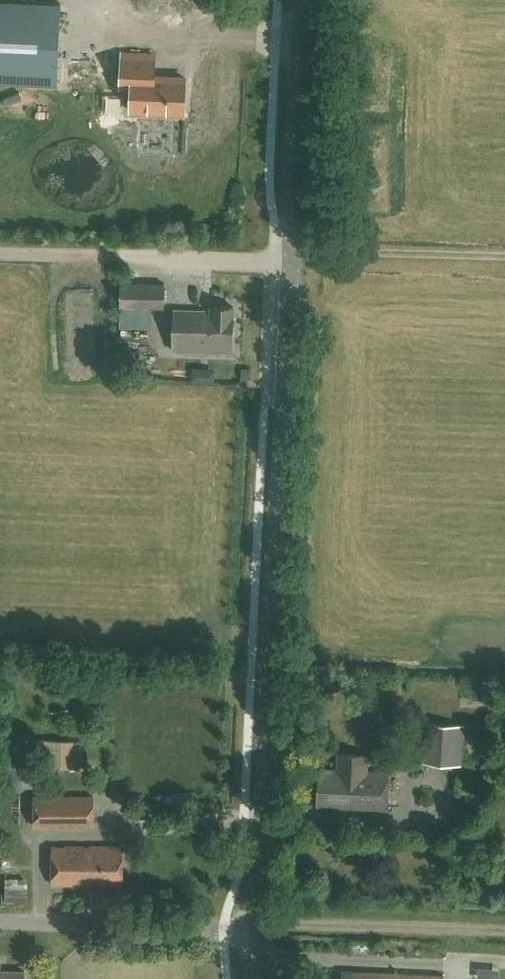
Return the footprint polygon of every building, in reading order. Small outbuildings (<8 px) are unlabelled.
[(57,84),(61,3),(0,0),(0,81),(57,84)] [(123,53),(121,86),(132,87),(131,110),(184,113),(185,77),(154,76),(154,54),(123,53)] [(164,308),(165,282),(119,281),(119,307),(164,308)] [(232,352),(234,306),(210,305),(210,311),(174,309),(172,349),(232,352)] [(482,700),(494,700),(494,685),(482,685),(482,700)] [(461,765),(464,724),(423,721),(420,762),(461,765)] [(80,762),(78,736),(49,738),(51,764),(80,762)] [(23,790),(24,753),(0,752),(0,790),(23,790)] [(337,769),(319,768),(317,805),(387,809),(389,772),(356,770),(356,753),(338,752),(337,769)] [(33,795),(33,827),(94,827),(94,795),(33,795)] [(58,846),(57,883),(126,883),(125,847),(58,846)] [(25,971),(0,970),(1,962),(0,962),(0,978),(25,978),(25,971)] [(445,975),(342,970),(342,978),(445,978),(445,975)]
